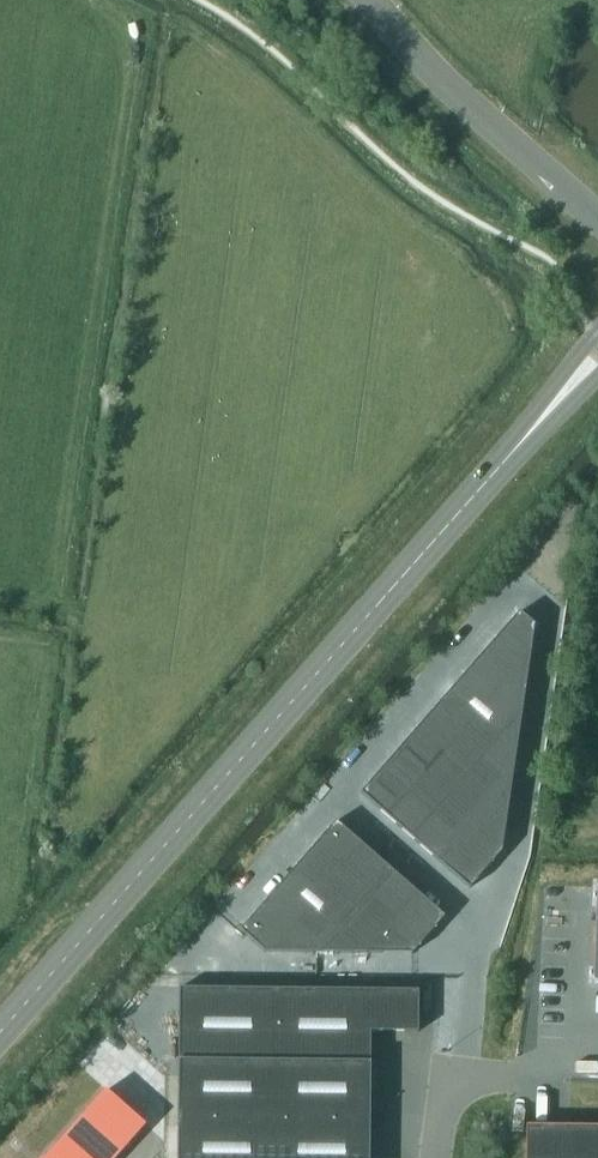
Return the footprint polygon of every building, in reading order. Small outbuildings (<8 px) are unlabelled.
[(525,611),(366,792),(476,888),(508,851),(496,841),(512,823),(488,802),(520,766),(496,746),(528,710),(515,698),(533,677),(540,624),(525,611)] [(341,821),(245,931),(269,952),(386,954),(400,938),(418,954),(450,917),(341,821)] [(177,1157),(369,1157),(370,1062),(370,1031),(418,1031),(418,990),(179,988),(178,1060),(177,1157)] [(143,1128),(103,1092),(85,1112),(89,1115),(51,1157),(116,1157),(143,1128)] [(526,1125),(525,1157),(597,1157),(597,1126),(526,1125)]
